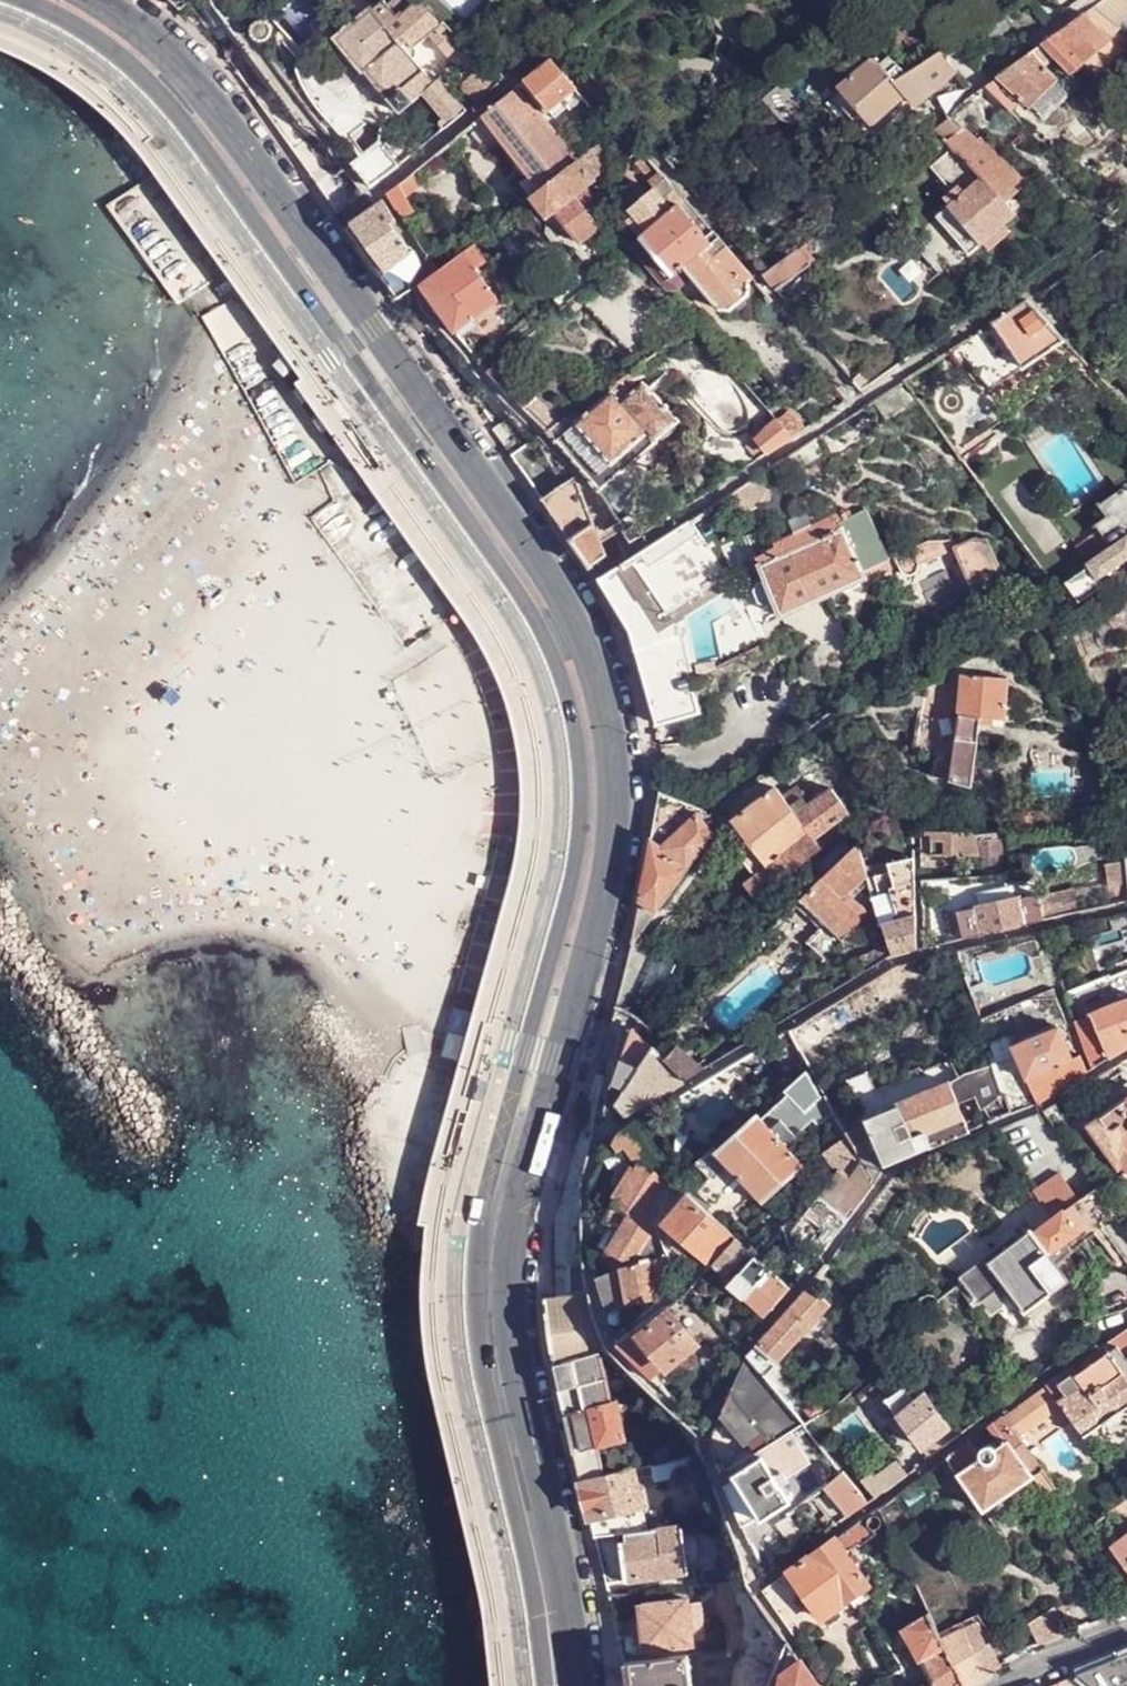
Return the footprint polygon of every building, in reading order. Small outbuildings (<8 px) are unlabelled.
[(421,0),(414,0),(399,15),(384,1),(379,6),(374,10),(410,52),(431,35),(442,25),(445,22),(421,0)] [(1095,6),(1120,25),(1126,17),(1126,0),(1103,0),(1095,6)] [(1095,6),(1043,45),(1052,53),(1074,74),(1085,64),(1113,38),(1111,35),(1120,25),(1095,6)] [(401,112),(424,92),(414,80),(425,71),(410,52),(374,10),(372,8),(337,38),(364,72),(367,70),(401,112)] [(1003,12),(976,31),(986,46),(1014,28),(1003,12)] [(268,25),(265,23),(262,23),(258,23),(256,25),(253,28),(253,31),(253,35),(255,38),(258,40),(261,40),(265,40),(268,38),(270,35),(270,32),(270,28),(268,25)] [(431,35),(449,55),(459,46),(442,25),(431,35)] [(862,31),(856,38),(864,45),(871,38),(864,31),(862,31)] [(1085,64),(1099,77),(1126,51),(1126,49),(1113,38),(1085,64)] [(1043,45),(1032,54),(1042,63),(1052,53),(1043,45)] [(885,52),(878,59),(900,80),(908,74),(885,52)] [(878,59),(844,86),(865,110),(875,120),(905,94),(912,105),(927,96),(929,99),(959,78),(941,53),(908,74),(900,80),(878,59)] [(1042,63),(1032,54),(999,79),(986,87),(1005,105),(1011,111),(1022,99),(1031,108),(1032,106),(1059,81),(1042,63)] [(508,59),(495,70),(505,80),(517,70),(508,59)] [(552,59),(525,81),(556,117),(569,106),(571,109),(585,98),(552,59)] [(495,70),(486,61),(473,72),(475,73),(491,92),(505,80),(495,70)] [(973,71),(971,73),(984,89),(986,87),(999,79),(985,61),(973,71)] [(414,80),(424,92),(435,83),(425,71),(414,80)] [(479,102),(491,92),(475,73),(463,84),(479,102)] [(451,125),(469,111),(441,78),(435,83),(424,92),(451,125)] [(1059,81),(1032,106),(1045,120),(1072,92),(1059,81)] [(844,86),(833,95),(855,118),(865,110),(844,86)] [(483,116),(496,131),(504,124),(539,167),(530,173),(542,187),(578,158),(569,148),(518,87),(483,116)] [(374,118),(355,95),(333,113),(353,135),(374,118)] [(952,115),(937,126),(948,140),(963,129),(952,115)] [(504,124),(496,131),(530,173),(539,167),(504,124)] [(948,140),(923,158),(951,190),(956,196),(947,204),(981,242),(983,240),(1005,222),(1017,212),(1007,201),(1029,182),(981,137),(978,140),(965,128),(963,129),(948,140)] [(591,131),(577,142),(583,149),(596,138),(591,131)] [(542,187),(533,195),(548,215),(554,210),(579,241),(601,224),(590,211),(599,203),(586,186),(607,169),(613,146),(607,139),(593,150),(590,148),(578,158),(542,187)] [(381,140),(353,163),(373,187),(402,164),(381,140)] [(679,148),(671,154),(677,161),(684,154),(679,148)] [(344,166),(319,187),(340,214),(366,192),(344,166)] [(661,170),(648,180),(655,189),(673,209),(678,204),(685,198),(661,170)] [(530,173),(521,181),(533,195),(542,187),(530,173)] [(396,187),(389,194),(396,207),(407,201),(396,187)] [(655,189),(634,207),(634,212),(648,230),(673,209),(655,189)] [(407,201),(396,207),(402,218),(414,211),(407,201)] [(400,298),(416,287),(414,283),(415,277),(416,273),(422,264),(422,262),(421,260),(414,248),(412,251),(399,233),(393,224),(397,221),(386,202),(348,229),(400,298)] [(648,230),(642,237),(673,272),(674,273),(683,265),(693,275),(720,307),(730,309),(749,294),(751,285),(749,281),(753,278),(712,230),(706,236),(678,204),(673,209),(648,230)] [(947,204),(935,214),(969,252),(981,242),(947,204)] [(554,210),(548,215),(573,247),(579,241),(554,210)] [(1005,222),(983,240),(989,246),(1010,228),(1005,222)] [(667,288),(674,273),(673,272),(642,237),(632,246),(667,288)] [(422,285),(435,312),(439,309),(459,293),(475,317),(500,298),(479,266),(488,258),(475,241),(442,269),(422,285)] [(806,243),(763,274),(777,289),(811,263),(809,261),(811,260),(813,256),(810,253),(812,251),(806,243)] [(442,269),(426,258),(422,285),(442,269)] [(674,273),(667,288),(676,289),(693,275),(683,265),(674,273)] [(459,293),(439,309),(457,334),(475,317),(459,293)] [(1064,339),(1026,299),(956,345),(989,390),(1064,339)] [(504,362),(490,374),(501,385),(514,372),(504,362)] [(861,391),(873,382),(864,370),(852,380),(861,391)] [(625,374),(609,386),(611,389),(623,399),(636,385),(625,374)] [(579,421),(559,442),(575,460),(593,480),(592,482),(599,492),(623,471),(615,462),(646,432),(655,442),(677,421),(641,380),(636,385),(623,399),(611,389),(579,421)] [(543,389),(525,408),(558,443),(559,442),(579,421),(543,389)] [(787,408),(777,418),(794,437),(806,429),(787,408)] [(777,418),(757,436),(770,453),(794,437),(777,418)] [(496,432),(509,449),(515,444),(503,427),(496,432)] [(646,432),(615,462),(623,471),(624,472),(656,443),(655,442),(646,432)] [(796,469),(824,451),(815,437),(807,442),(797,449),(787,455),(796,469)] [(562,487),(533,443),(520,450),(513,454),(512,455),(542,500),(562,487)] [(509,449),(513,454),(520,450),(515,444),(509,449)] [(595,523),(577,476),(562,487),(542,500),(571,539),(595,523)] [(892,570),(863,509),(837,521),(842,530),(864,579),(866,582),(892,570)] [(1119,516),(1126,530),(1126,511),(1119,516)] [(816,531),(813,525),(810,527),(804,514),(785,521),(791,534),(774,541),(777,547),(816,531)] [(842,530),(837,521),(836,521),(833,516),(813,525),(816,531),(819,540),(842,530)] [(710,549),(689,519),(679,525),(666,534),(634,555),(597,579),(629,632),(644,625),(669,613),(697,601),(677,572),(710,549)] [(571,539),(591,568),(608,556),(595,523),(571,539)] [(634,524),(623,531),(631,545),(642,537),(634,524)] [(759,565),(785,554),(819,540),(816,531),(777,547),(773,549),(765,530),(746,538),(757,567),(758,566),(759,565)] [(864,579),(842,530),(819,540),(785,554),(759,565),(758,566),(764,580),(774,603),(780,618),(824,597),(864,579)] [(1091,540),(1102,555),(1117,545),(1106,530),(1091,540)] [(953,548),(976,599),(1007,584),(986,538),(926,540),(893,556),(901,572),(906,576),(911,575),(915,573),(918,565),(953,548)] [(1126,560),(1126,538),(1117,545),(1102,555),(1087,565),(1097,580),(1099,579),(1126,560)] [(1080,602),(1104,586),(1099,579),(1097,580),(1087,565),(1064,582),(1080,602)] [(765,606),(774,603),(764,580),(756,585),(752,592),(757,603),(765,606)] [(657,725),(699,713),(669,613),(644,625),(651,653),(637,658),(657,725)] [(644,625),(629,632),(637,658),(651,653),(644,625)] [(1005,720),(1008,678),(965,675),(956,738),(978,742),(982,718),(1005,720)] [(971,787),(978,742),(956,738),(953,761),(948,780),(971,787)] [(849,813),(832,790),(810,806),(797,816),(785,800),(777,789),(734,821),(751,846),(766,868),(753,879),(746,885),(760,902),(786,879),(785,877),(821,848),(814,839),(830,828),(848,814),(849,813)] [(810,806),(798,790),(785,800),(797,816),(810,806)] [(688,868),(713,835),(702,821),(710,816),(705,811),(705,810),(701,807),(660,793),(651,838),(688,868)] [(903,814),(885,793),(866,808),(884,827),(903,814)] [(851,819),(848,814),(830,828),(833,832),(851,819)] [(1011,853),(1008,831),(978,833),(981,855),(1011,853)] [(981,855),(978,833),(965,834),(925,834),(928,854),(981,855)] [(657,910),(688,868),(651,838),(639,901),(655,913),(657,910)] [(753,879),(766,868),(751,846),(737,856),(753,879)] [(859,882),(867,875),(858,847),(854,850),(841,862),(859,882)] [(893,955),(917,950),(915,916),(914,896),(914,858),(914,857),(888,862),(890,871),(867,877),(873,896),(883,922),(893,955)] [(1109,861),(1115,903),(1126,901),(1126,878),(1126,863),(1126,859),(1109,861)] [(848,894),(859,882),(841,862),(820,880),(800,899),(825,923),(810,939),(825,954),(862,918),(855,911),(860,905),(848,894)] [(964,939),(1045,921),(1085,911),(1078,886),(957,912),(964,939)] [(639,901),(631,940),(634,941),(655,913),(639,901)] [(643,945),(664,916),(657,910),(655,913),(634,941),(643,945)] [(632,1016),(641,980),(622,976),(615,1008),(632,1016)] [(1090,1016),(1103,1047),(1109,1059),(1126,1048),(1126,1002),(1090,1016)] [(641,1068),(653,1048),(634,1029),(630,1034),(629,1039),(622,1058),(622,1060),(640,1067),(641,1068)] [(1061,1029),(1014,1048),(1012,1048),(1010,1041),(1002,1037),(994,1040),(990,1048),(996,1065),(1006,1096),(1007,1098),(1012,1115),(1040,1104),(1088,1072),(1082,1059),(1075,1062),(1061,1029)] [(664,1095),(687,1081),(668,1061),(653,1047),(653,1048),(641,1068),(640,1067),(618,1105),(626,1118),(650,1104),(654,1091),(664,1095)] [(687,1081),(702,1072),(699,1068),(701,1065),(680,1047),(668,1061),(687,1081)] [(620,1123),(626,1118),(618,1105),(640,1067),(622,1060),(609,1093),(605,1111),(605,1112),(608,1117),(616,1123),(617,1123),(620,1123)] [(1006,1096),(996,1065),(959,1076),(949,1083),(958,1104),(968,1100),(966,1095),(971,1092),(980,1113),(1006,1096)] [(823,1092),(810,1068),(758,1114),(786,1145),(813,1120),(818,1126),(834,1112),(823,1092)] [(970,1133),(958,1104),(949,1083),(899,1104),(900,1106),(886,1112),(867,1120),(869,1125),(879,1150),(883,1160),(886,1168),(970,1133)] [(1126,1098),(1126,1085),(1077,1119),(1083,1129),(1088,1126),(1126,1098)] [(886,1112),(876,1091),(858,1098),(864,1114),(867,1120),(886,1112)] [(1088,1126),(1098,1140),(1120,1169),(1126,1164),(1126,1098),(1088,1126)] [(786,1145),(758,1114),(716,1150),(715,1151),(723,1161),(746,1185),(763,1205),(783,1187),(789,1181),(805,1166),(786,1145)] [(867,1120),(864,1114),(856,1118),(861,1128),(869,1125),(867,1120)] [(656,1165),(632,1124),(618,1132),(616,1134),(624,1146),(637,1166),(613,1206),(642,1222),(644,1219),(667,1180),(649,1169),(656,1165)] [(879,1150),(869,1125),(861,1128),(847,1134),(848,1137),(860,1159),(879,1150)] [(618,1150),(624,1146),(616,1134),(612,1141),(618,1150)] [(865,1168),(860,1159),(848,1137),(825,1152),(835,1168),(840,1172),(807,1216),(826,1231),(816,1245),(812,1249),(820,1257),(824,1253),(875,1186),(866,1170),(865,1168)] [(709,1178),(723,1161),(715,1151),(716,1150),(713,1147),(694,1163),(709,1178)] [(883,1160),(879,1150),(860,1159),(865,1168),(883,1160)] [(886,1168),(883,1160),(865,1168),(866,1170),(875,1186),(886,1168)] [(746,1185),(723,1161),(709,1178),(726,1197),(738,1186),(741,1190),(746,1185)] [(1064,1171),(1039,1188),(1056,1216),(1065,1210),(1066,1211),(1081,1200),(1064,1171)] [(654,1226),(676,1186),(668,1178),(667,1180),(644,1219),(654,1226)] [(793,1185),(789,1181),(783,1187),(787,1190),(793,1185)] [(1092,1192),(1086,1196),(1104,1225),(1106,1227),(1112,1223),(1119,1218),(1098,1188),(1092,1192)] [(738,1241),(688,1196),(664,1222),(672,1230),(697,1252),(707,1260),(712,1256),(717,1262),(738,1241)] [(1104,1225),(1086,1196),(1081,1200),(1066,1211),(1081,1234),(1080,1235),(1083,1239),(1104,1225)] [(631,1266),(670,1257),(654,1226),(644,1219),(642,1222),(613,1206),(604,1221),(619,1231),(608,1251),(631,1266)] [(1080,1235),(1081,1234),(1066,1211),(1065,1210),(1056,1216),(1035,1232),(1051,1255),(1080,1235)] [(688,1262),(697,1252),(672,1230),(666,1237),(668,1245),(688,1262)] [(1028,1312),(1071,1281),(1051,1255),(1035,1232),(1033,1231),(991,1262),(1005,1283),(1028,1312)] [(750,1252),(738,1241),(717,1262),(716,1263),(727,1273),(723,1278),(725,1279),(729,1275),(751,1253),(750,1252)] [(758,1259),(760,1256),(752,1249),(750,1252),(751,1253),(729,1275),(734,1279),(756,1258),(758,1259)] [(657,1293),(668,1277),(671,1273),(673,1268),(673,1265),(670,1257),(631,1266),(621,1269),(629,1306),(642,1303),(658,1300),(657,1293)] [(766,1318),(791,1290),(758,1259),(756,1258),(734,1279),(730,1285),(766,1318)] [(1005,1283),(991,1262),(964,1283),(965,1285),(968,1283),(981,1300),(979,1302),(981,1305),(983,1303),(982,1301),(1005,1283)] [(629,1306),(621,1269),(597,1279),(607,1311),(629,1306)] [(833,1305),(811,1285),(759,1344),(780,1362),(833,1305)] [(590,1355),(582,1294),(556,1298),(545,1300),(555,1366),(590,1355)] [(657,1305),(658,1300),(642,1303),(646,1314),(651,1311),(653,1308),(655,1307),(657,1305)] [(668,1366),(696,1344),(667,1307),(666,1306),(637,1328),(668,1366)] [(756,1329),(745,1319),(734,1330),(738,1334),(733,1338),(741,1346),(756,1329)] [(653,1378),(668,1366),(637,1328),(629,1334),(617,1343),(653,1378)] [(1104,1347),(1108,1353),(1126,1380),(1126,1331),(1104,1347)] [(766,1377),(780,1362),(759,1344),(749,1355),(766,1377)] [(1090,1366),(1108,1353),(1104,1347),(1086,1360),(1090,1366)] [(555,1366),(566,1415),(612,1402),(600,1352),(590,1355),(555,1366)] [(1126,1408),(1126,1380),(1108,1353),(1090,1366),(1065,1384),(1060,1378),(1047,1388),(1060,1405),(1086,1438),(1126,1408)] [(766,1377),(749,1355),(733,1392),(764,1431),(774,1443),(804,1424),(766,1377)] [(959,1437),(928,1393),(920,1399),(909,1384),(890,1400),(932,1457),(959,1437)] [(1047,1388),(1004,1419),(1017,1435),(1038,1420),(1037,1418),(1050,1409),(1051,1411),(1060,1405),(1047,1388)] [(652,1392),(647,1394),(656,1409),(662,1406),(652,1392)] [(764,1431),(733,1392),(725,1411),(750,1442),(764,1431)] [(627,1440),(617,1401),(612,1402),(566,1415),(575,1453),(599,1447),(627,1440)] [(827,1411),(819,1401),(806,1410),(815,1420),(827,1411)] [(1017,1435),(1004,1419),(950,1458),(985,1512),(1030,1481),(1044,1471),(1017,1435)] [(750,1442),(758,1452),(760,1452),(774,1443),(764,1431),(750,1442)] [(696,1457),(685,1440),(677,1444),(685,1458),(696,1457)] [(834,1461),(818,1442),(805,1450),(817,1471),(834,1461)] [(582,1480),(606,1476),(599,1447),(575,1453),(582,1480)] [(745,1526),(762,1516),(736,1476),(764,1458),(760,1452),(758,1452),(722,1474),(745,1526)] [(764,1520),(793,1502),(765,1456),(764,1458),(736,1476),(762,1516),(764,1520)] [(703,1471),(696,1457),(685,1458),(655,1465),(658,1474),(687,1468),(688,1475),(703,1471)] [(898,1464),(877,1478),(874,1475),(864,1481),(878,1498),(908,1477),(898,1464)] [(642,1507),(634,1470),(606,1476),(582,1480),(591,1517),(616,1513),(642,1507)] [(851,1517),(869,1505),(844,1471),(843,1472),(828,1484),(826,1486),(851,1517)] [(1039,1494),(1030,1481),(985,1512),(1004,1542),(1027,1526),(1016,1509),(1039,1494)] [(886,1522),(879,1508),(837,1539),(847,1552),(859,1544),(861,1545),(877,1533),(875,1530),(886,1522)] [(621,1534),(616,1513),(591,1517),(596,1537),(621,1534)] [(627,1581),(687,1573),(687,1570),(694,1569),(691,1543),(685,1544),(683,1533),(628,1540),(623,1541),(627,1581)] [(606,1582),(627,1581),(623,1541),(628,1540),(627,1534),(621,1534),(596,1537),(606,1582)] [(1112,1548),(1114,1550),(1108,1555),(1126,1579),(1126,1537),(1112,1548)] [(798,1637),(870,1587),(847,1552),(837,1539),(792,1570),(766,1589),(798,1637)] [(915,1581),(907,1563),(894,1570),(903,1587),(915,1581)] [(643,1650),(692,1644),(691,1641),(701,1640),(698,1604),(687,1605),(686,1600),(639,1605),(643,1650)] [(1029,1624),(1040,1645),(1075,1631),(1072,1624),(1066,1625),(1056,1607),(1029,1624)] [(946,1643),(930,1612),(905,1627),(912,1640),(920,1655),(917,1657),(930,1681),(922,1685),(966,1685),(946,1643)] [(1001,1665),(990,1644),(987,1645),(980,1632),(984,1630),(978,1621),(964,1628),(966,1635),(985,1677),(1001,1665)] [(902,1646),(912,1640),(905,1627),(895,1633),(902,1646)] [(966,1635),(946,1643),(966,1685),(971,1685),(985,1677),(966,1635)] [(724,1652),(687,1656),(690,1668),(690,1669),(692,1685),(724,1685),(724,1652)] [(1080,1673),(1092,1685),(1121,1685),(1126,1682),(1126,1652),(1080,1673)] [(690,1668),(687,1656),(633,1661),(635,1673),(690,1668)] [(802,1660),(785,1676),(780,1685),(821,1685),(802,1660)] [(661,1673),(690,1669),(690,1668),(635,1673),(637,1685),(664,1685),(661,1673)] [(690,1669),(661,1673),(664,1685),(692,1685),(690,1669)] [(1080,1673),(1058,1682),(1062,1685),(1092,1685),(1080,1673)]
